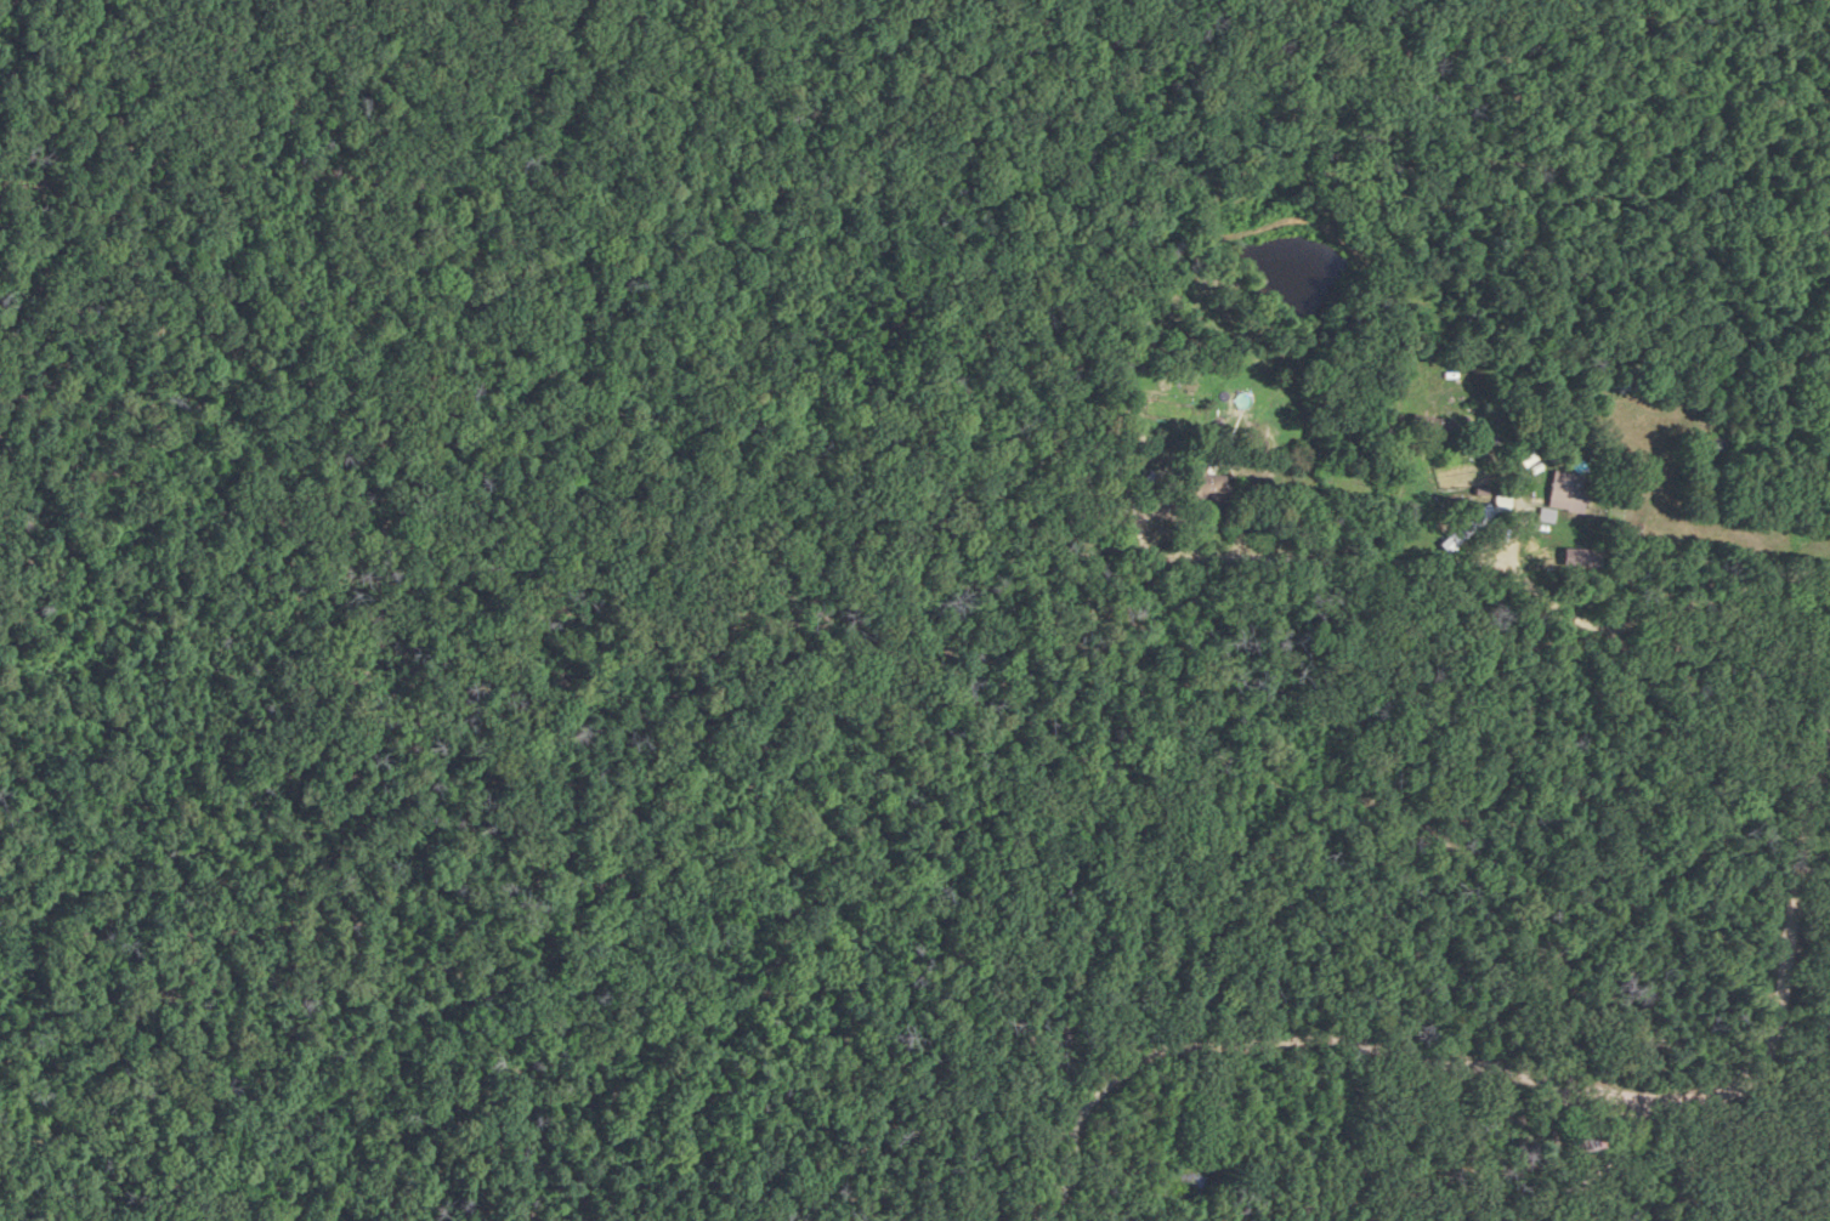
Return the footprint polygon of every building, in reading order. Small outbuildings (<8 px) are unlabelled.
[(1215,462),(1187,462),(1187,501),(1215,501),(1215,462)] [(1590,477),(1551,471),(1545,508),(1584,514),(1590,477)] [(1431,544),(1444,558),(1491,513),(1478,499),(1431,544)] [(1596,566),(1596,550),(1563,550),(1563,566),(1596,566)]
